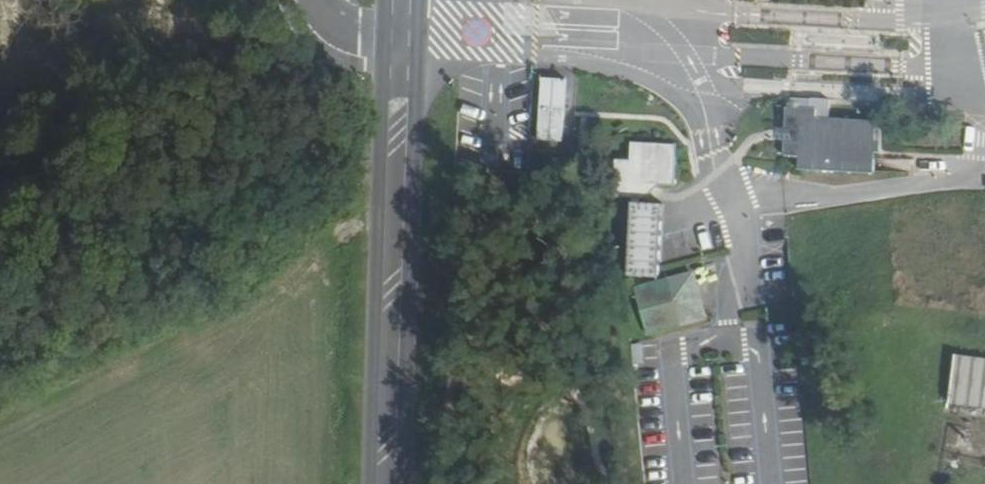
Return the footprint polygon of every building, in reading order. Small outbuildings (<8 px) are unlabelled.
[(547,102),(553,70),(537,67),(533,100),(547,102)] [(871,173),(874,122),(828,119),(829,100),(785,98),(782,157),(801,158),(800,169),(871,173)] [(659,276),(664,205),(641,203),(641,199),(646,199),(647,183),(673,185),(676,145),(629,142),(628,162),(618,161),(616,196),(634,197),(628,274),(659,276)] [(705,319),(695,276),(638,289),(648,333),(705,319)] [(955,357),(949,405),(984,410),(984,362),(955,357)]
